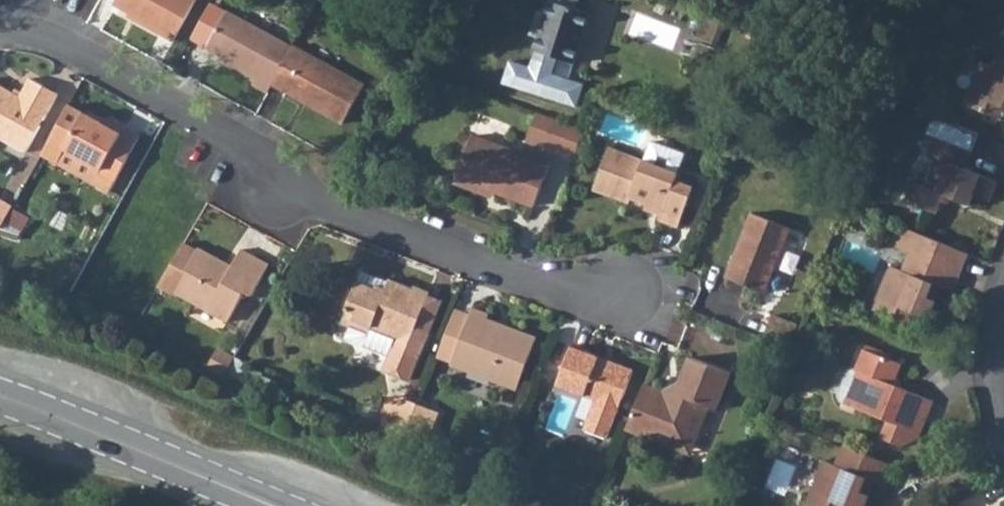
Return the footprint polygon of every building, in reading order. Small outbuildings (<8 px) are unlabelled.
[(115,0),(149,19),(146,23),(174,38),(194,0),(115,0)] [(544,12),(536,9),(527,33),(536,35),(531,48),(533,49),(527,69),(548,76),(555,56),(571,61),(588,12),(574,7),(577,0),(548,0),(544,12)] [(250,85),(267,94),(273,83),(291,47),(225,12),(205,50),(255,76),(250,85)] [(291,47),(273,83),(345,118),(363,79),(293,44),(291,47)] [(1001,44),(993,63),(981,58),(968,89),(964,101),(986,109),(990,98),(1003,103),(1003,45),(1001,44)] [(29,150),(61,92),(33,76),(22,96),(0,84),(0,134),(29,150)] [(52,140),(46,152),(61,160),(68,149),(102,168),(101,170),(116,178),(141,134),(126,126),(123,132),(101,120),(72,104),(52,140)] [(533,110),(524,135),(548,144),(557,120),(553,118),(533,110)] [(557,120),(548,144),(571,153),(581,129),(557,120)] [(468,132),(450,178),(476,188),(479,177),(492,182),(489,186),(531,202),(547,161),(530,155),(468,132)] [(916,181),(907,201),(939,214),(948,193),(973,203),(977,193),(991,198),(999,181),(965,167),(972,150),(964,147),(938,136),(932,153),(939,156),(926,185),(916,181)] [(641,158),(674,170),(681,152),(648,139),(641,158)] [(607,144),(591,185),(626,198),(627,194),(659,205),(655,215),(674,222),(689,183),(673,177),(675,171),(674,170),(641,158),(607,144)] [(68,149),(61,160),(96,179),(101,170),(102,168),(68,149)] [(0,193),(0,226),(5,228),(18,202),(0,193)] [(747,213),(723,276),(763,291),(787,227),(747,213)] [(967,252),(904,227),(897,245),(910,250),(902,269),(890,265),(873,308),(895,316),(900,305),(928,317),(941,286),(952,290),(967,252)] [(182,242),(158,287),(175,296),(176,293),(226,321),(242,291),(251,296),(268,264),(240,249),(228,269),(219,264),(221,261),(197,247),(196,250),(182,242)] [(358,275),(356,283),(375,290),(376,287),(385,290),(387,286),(358,275)] [(356,283),(345,309),(355,313),(349,328),(345,339),(353,341),(387,355),(386,361),(390,371),(411,379),(415,369),(429,333),(416,327),(427,296),(409,289),(389,281),(387,286),(385,290),(376,287),(375,290),(356,283)] [(427,296),(416,327),(429,333),(441,301),(427,296)] [(471,315),(454,361),(454,365),(517,388),(536,336),(507,325),(505,330),(488,323),(491,314),(473,308),(471,315)] [(455,310),(438,356),(454,361),(471,315),(455,310)] [(764,336),(790,346),(798,324),(772,314),(764,336)] [(608,437),(619,408),(633,369),(572,346),(557,385),(596,399),(585,428),(608,437)] [(840,400),(854,406),(888,420),(880,437),(901,446),(919,437),(920,433),(935,397),(893,380),(898,366),(901,361),(865,346),(858,365),(848,367),(837,393),(840,400)] [(209,372),(223,379),(232,360),(218,353),(209,372)] [(641,382),(623,428),(633,432),(646,437),(661,432),(692,444),(697,432),(708,405),(714,407),(728,370),(717,366),(688,355),(672,395),(641,382)] [(207,375),(221,384),(223,379),(209,372),(207,375)] [(396,397),(381,435),(405,444),(418,406),(396,397)] [(418,406),(405,444),(421,450),(431,447),(436,433),(428,430),(435,412),(425,408),(418,406)] [(844,446),(835,465),(825,460),(812,492),(806,505),(809,505),(831,505),(833,500),(849,505),(865,505),(871,494),(875,482),(887,487),(895,468),(844,446)]
